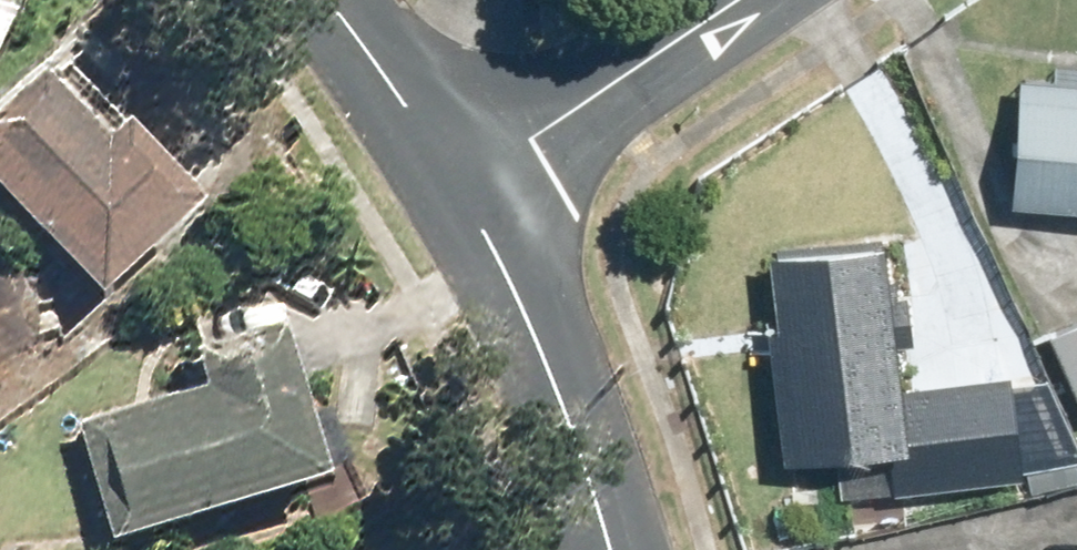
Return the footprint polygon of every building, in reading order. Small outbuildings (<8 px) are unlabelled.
[(0,109),(0,193),(90,297),(191,210),(119,126),(99,142),(40,74),(0,109)] [(1004,203),(1076,209),(1076,85),(1013,81),(1004,203)] [(761,255),(775,455),(835,450),(841,500),(1015,480),(1003,377),(885,391),(874,247),(761,255)] [(1046,335),(1076,411),(1076,323),(1046,335)] [(67,418),(103,546),(312,489),(270,338),(187,360),(193,383),(67,418)]
